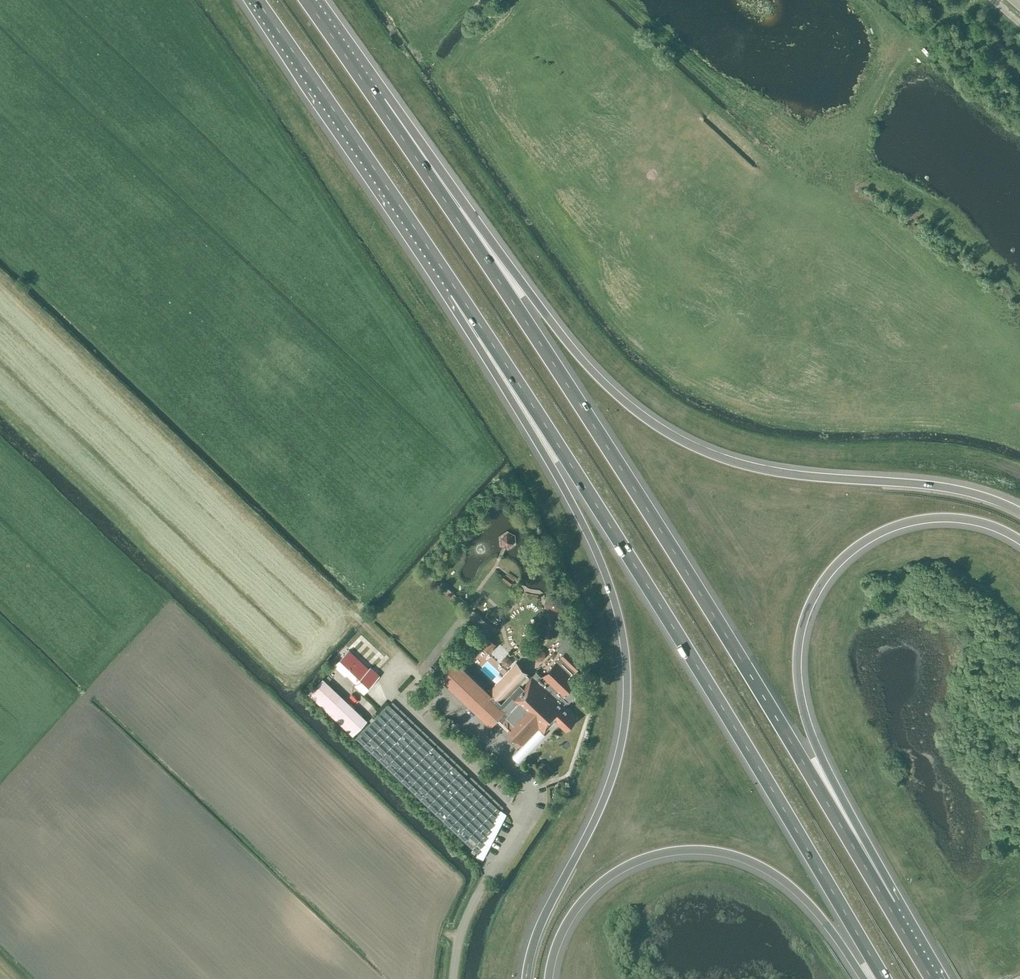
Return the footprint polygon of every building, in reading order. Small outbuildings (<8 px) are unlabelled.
[(923,43),(916,48),(919,52),(926,47),(923,43)] [(391,112),(400,119),(403,115),(395,108),(391,112)] [(477,609),(474,614),(481,618),(484,612),(477,609)] [(577,647),(568,628),(564,629),(558,636),(562,643),(558,648),(564,654),(543,677),(536,670),(531,676),(516,662),(489,690),(454,656),(428,683),(433,688),(444,677),(513,744),(518,739),(523,744),(539,727),(544,732),(555,720),(565,729),(576,718),(562,705),(566,700),(568,702),(584,686),(574,677),(584,667),(579,663),(583,659),(574,650),(577,647)] [(494,649),(501,641),(491,631),(483,640),(494,649)] [(369,667),(349,648),(335,663),(345,673),(346,671),(356,681),(355,682),(363,690),(379,673),(371,666),(369,667)] [(367,721),(323,679),(308,694),(353,737),(367,721)] [(366,734),(383,753),(390,747),(372,728),(366,734)] [(476,841),(473,848),(481,851),(484,845),(476,841)]
